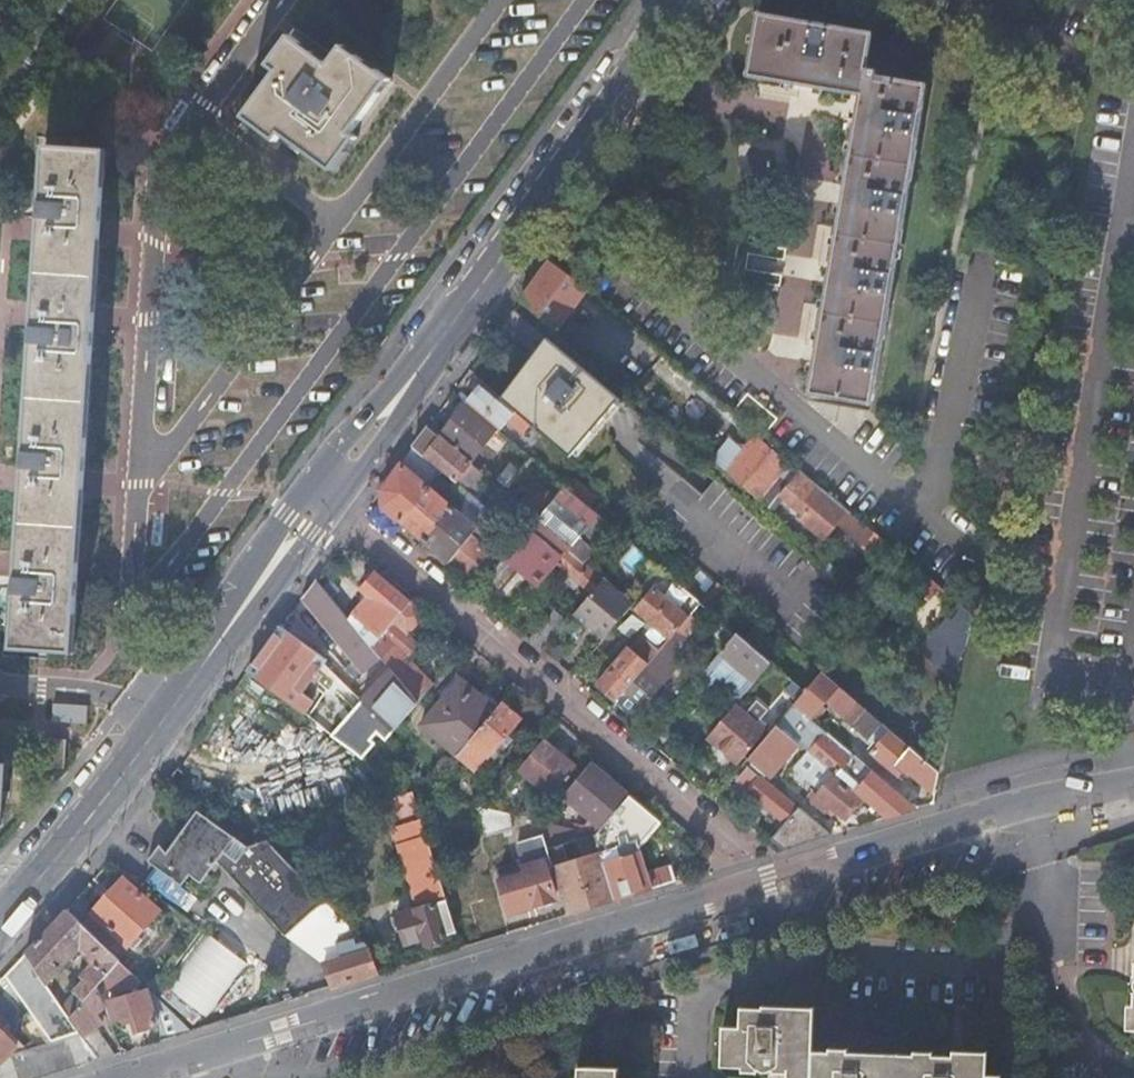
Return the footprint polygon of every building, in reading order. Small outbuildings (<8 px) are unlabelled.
[(1108,0),(1092,0),(1106,9),(1108,0)] [(806,85),(862,95),(857,125),(846,191),(834,260),(820,342),(811,393),(872,404),(926,85),(877,76),(878,70),(867,68),(873,33),(760,14),(749,75),(806,85)] [(357,138),(351,134),(390,80),(344,47),(330,66),(292,38),(271,66),(279,73),(246,118),(277,142),(283,134),(298,145),(334,170),(357,138)] [(13,651),(72,655),(76,588),(85,449),(93,320),(101,204),(104,151),(45,147),(13,651)] [(785,261),(787,249),(782,248),(739,240),(733,278),(776,286),(781,286),(783,274),(782,274),(782,275),(747,269),(750,255),(784,260),(784,261),(785,261)] [(586,292),(550,262),(521,301),(557,331),(586,293),(586,292)] [(594,427),(619,397),(546,336),(523,367),(502,397),(530,421),(570,455),(594,427)] [(522,431),(530,421),(502,397),(483,381),(479,386),(466,403),(497,430),(500,432),(501,430),(509,420),(522,431)] [(749,393),(736,408),(767,434),(779,419),(749,393)] [(497,430),(466,403),(453,419),(439,436),(471,463),(497,430)] [(442,471),(456,483),(471,463),(439,436),(428,427),(414,447),(442,471)] [(730,438),(712,460),(770,508),(778,499),(781,495),(790,484),(800,471),(778,455),(779,454),(756,434),(744,449),(730,438)] [(382,505),(401,521),(428,487),(442,471),(413,447),(405,459),(381,490),(382,505)] [(471,463),(456,483),(467,492),(473,497),(488,479),(471,463)] [(790,484),(781,495),(812,521),(808,526),(824,539),(838,523),(863,543),(861,545),(896,575),(900,570),(909,577),(907,579),(914,585),(923,574),(903,557),(873,532),(804,474),(800,471),(790,484)] [(521,505),(538,518),(556,497),(539,483),(521,505)] [(600,516),(565,486),(556,497),(538,518),(505,557),(523,572),(540,587),(559,564),(600,516)] [(412,530),(425,541),(453,508),(428,487),(401,521),(412,530)] [(467,492),(453,508),(478,529),(492,513),(473,497),(467,492)] [(437,551),(450,562),(478,529),(453,508),(425,541),(437,551)] [(478,529),(450,562),(473,582),(484,569),(495,556),(480,543),(500,519),(492,513),(478,529)] [(576,578),(592,592),(604,578),(606,576),(586,558),(596,547),(595,546),(611,526),(600,516),(559,564),(576,578)] [(368,596),(349,619),(371,646),(383,632),(392,622),(410,601),(376,573),(361,590),(368,596)] [(588,627),(603,639),(634,603),(604,578),(592,592),(574,614),(588,627)] [(316,580),(303,598),(364,672),(381,658),(381,657),(371,646),(349,619),(321,587),(316,580)] [(668,640),(686,619),(653,589),(635,610),(668,640)] [(425,614),(410,601),(392,622),(407,636),(425,614)] [(660,650),(625,692),(642,707),(661,684),(681,662),(678,660),(716,615),(709,609),(700,602),(686,619),(668,640),(666,643),(660,650)] [(959,682),(973,617),(963,608),(952,621),(946,618),(920,649),(959,682)] [(392,622),(383,632),(394,644),(398,647),(407,636),(392,622)] [(327,659),(282,626),(249,672),(305,713),(314,702),(303,693),(324,664),(327,659)] [(383,632),(371,646),(381,657),(394,644),(383,632)] [(770,664),(771,662),(736,633),(720,652),(696,679),(710,691),(718,690),(724,683),(729,687),(736,693),(742,698),(755,682),(756,681),(770,664)] [(597,686),(616,702),(625,692),(660,650),(641,634),(620,659),(597,686)] [(421,647),(407,636),(398,647),(411,661),(421,647)] [(381,657),(381,658),(391,670),(419,702),(434,685),(411,661),(398,647),(394,644),(381,657)] [(777,670),(770,664),(756,681),(763,687),(777,670)] [(419,702),(391,670),(363,701),(395,731),(419,702)] [(806,715),(811,719),(827,701),(831,705),(870,739),(884,723),(866,708),(857,700),(822,671),(805,691),(802,696),(794,705),(806,715)] [(421,724),(457,755),(497,708),(461,677),(421,724)] [(497,708),(457,755),(476,771),(522,719),(509,708),(524,692),(517,686),(497,708)] [(736,705),(742,698),(736,693),(728,702),(734,707),(736,705)] [(395,731),(363,701),(334,733),(361,752),(379,731),(387,740),(395,731)] [(723,752),(738,764),(767,731),(758,723),(769,711),(757,701),(746,714),(736,705),(734,707),(708,738),(723,752)] [(827,701),(811,719),(816,723),(831,705),(827,701)] [(872,770),(855,756),(835,739),(828,733),(827,732),(816,723),(811,719),(806,715),(794,705),(781,721),(776,726),(799,745),(800,744),(809,752),(810,753),(837,775),(838,776),(837,777),(854,791),(887,818),(918,809),(872,770)] [(769,711),(758,723),(767,731),(770,733),(776,726),(781,721),(769,711)] [(799,745),(776,726),(770,733),(748,759),(767,776),(771,779),(799,745)] [(935,793),(940,771),(892,730),(872,753),(892,771),(897,765),(903,770),(908,775),(915,776),(919,779),(918,781),(927,789),(928,787),(935,793)] [(43,766),(66,768),(68,740),(44,739),(43,766)] [(574,766),(543,740),(518,770),(549,796),(574,766)] [(810,753),(809,752),(794,769),(818,788),(819,787),(823,791),(835,778),(837,775),(810,753)] [(576,800),(587,809),(604,823),(627,795),(598,771),(588,763),(566,791),(576,800)] [(897,765),(892,771),(898,776),(903,770),(897,765)] [(784,849),(833,835),(800,807),(798,809),(749,768),(738,780),(751,791),(750,792),(766,806),(786,823),(773,839),(774,840),(784,849)] [(862,799),(835,778),(823,791),(819,787),(818,788),(810,798),(831,816),(835,811),(845,819),(849,814),(852,816),(861,807),(857,804),(862,799)] [(629,795),(595,836),(601,835),(606,851),(638,842),(640,850),(660,822),(629,795)] [(485,809),(478,807),(487,838),(514,829),(510,815),(485,809)] [(250,846),(199,809),(167,853),(161,848),(150,863),(184,888),(192,877),(203,885),(219,863),(288,936),(325,901),(268,840),(250,846)] [(457,932),(424,820),(396,829),(414,889),(419,887),(425,907),(391,917),(394,927),(400,926),(405,943),(424,937),(426,944),(445,936),(457,932)] [(562,898),(568,916),(616,901),(600,853),(595,836),(559,827),(540,823),(544,836),(547,848),(553,867),(562,898)] [(616,901),(653,890),(648,875),(640,850),(638,842),(606,851),(601,835),(595,836),(600,853),(616,901)] [(497,869),(508,906),(524,901),(525,909),(534,907),(535,909),(552,904),(554,900),(562,898),(553,867),(547,848),(544,836),(518,843),(524,861),(497,869)] [(648,875),(653,890),(686,880),(683,872),(674,874),(672,867),(648,875)] [(93,914),(83,925),(109,950),(120,938),(128,945),(159,912),(123,879),(92,913),(93,914)] [(325,901),(288,936),(325,962),(341,957),(337,944),(361,936),(326,900),(325,901)] [(97,987),(113,968),(120,961),(109,950),(83,925),(67,910),(25,954),(70,1018),(97,987)] [(171,982),(209,1013),(252,961),(214,930),(171,982)] [(371,947),(361,936),(337,944),(341,957),(325,962),(334,987),(380,973),(372,947),(371,947)] [(99,1060),(70,1018),(25,954),(5,975),(54,1044),(22,1053),(0,1031),(0,1077),(41,1077),(99,1060)] [(134,974),(120,961),(113,968),(127,981),(134,974)] [(116,976),(112,972),(107,977),(111,981),(116,976)] [(97,987),(70,1018),(99,1060),(115,1055),(96,1027),(103,1022),(97,1013),(105,1007),(97,987)] [(156,1026),(161,1041),(192,1031),(153,993),(149,989),(108,1002),(114,1020),(125,1017),(127,1022),(132,1020),(136,1032),(156,1026)] [(773,1074),(782,1075),(787,1075),(788,1075),(811,1076),(811,1077),(1001,1077),(986,1076),(987,1054),(952,1053),(952,1057),(945,1057),(932,1056),(932,1052),(914,1052),(913,1054),(913,1055),(847,1053),(848,1049),(829,1049),(829,1052),(812,1051),(814,1008),(762,1006),(762,1009),(740,1008),(739,1027),(722,1027),(721,1061),(742,1062),(742,1073),(757,1074),(758,1070),(759,1070),(761,1072),(762,1072),(764,1073),(765,1073),(767,1073),(768,1072),(770,1072),(771,1071),(773,1071),(772,1074),(773,1074)] [(619,1069),(584,1068),(584,1077),(618,1077),(619,1069)]
